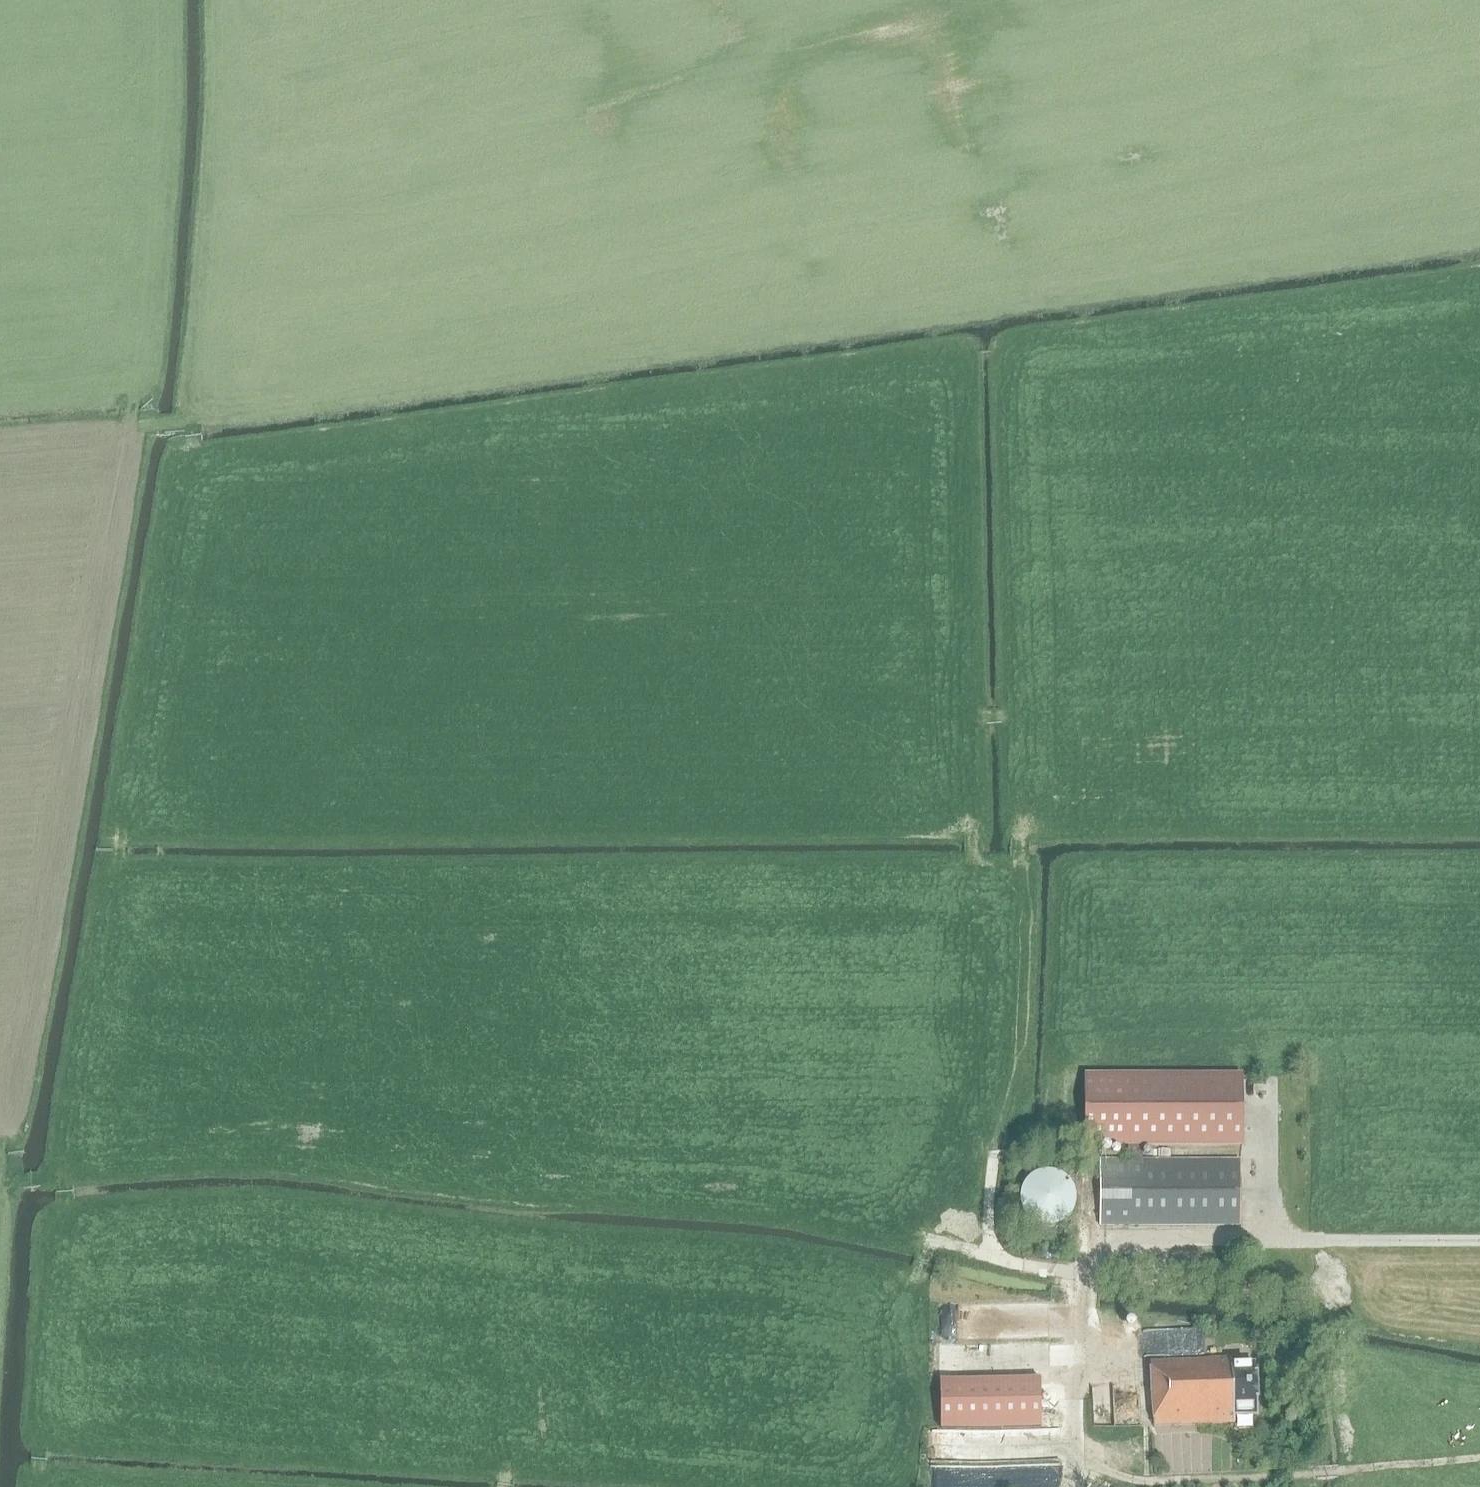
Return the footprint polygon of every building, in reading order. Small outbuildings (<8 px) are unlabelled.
[(1098,1227),(1238,1227),(1238,1160),(1141,1160),(1141,1145),(1241,1144),(1241,1076),(1113,1077),(1113,1145),(1127,1145),(1127,1160),(1100,1160),(1098,1227)] [(1070,1197),(1071,1192),(1070,1188),(1069,1183),(1064,1176),(1057,1171),(1051,1170),(1045,1170),(1040,1171),(1035,1173),(1030,1178),(1027,1183),(1026,1187),(1025,1194),(1026,1198),(1027,1202),(1031,1208),(1036,1212),(1040,1214),(1049,1215),(1054,1214),(1059,1213),(1064,1209),(1068,1203),(1070,1197)] [(1071,1343),(1043,1343),(1042,1361),(1050,1361),(1050,1369),(1071,1369),(1071,1343)] [(1231,1417),(1254,1417),(1252,1365),(1229,1366),(1229,1359),(1191,1360),(1150,1362),(1153,1427),(1231,1424),(1231,1417)] [(939,1380),(940,1429),(1041,1428),(1039,1378),(939,1380)]
